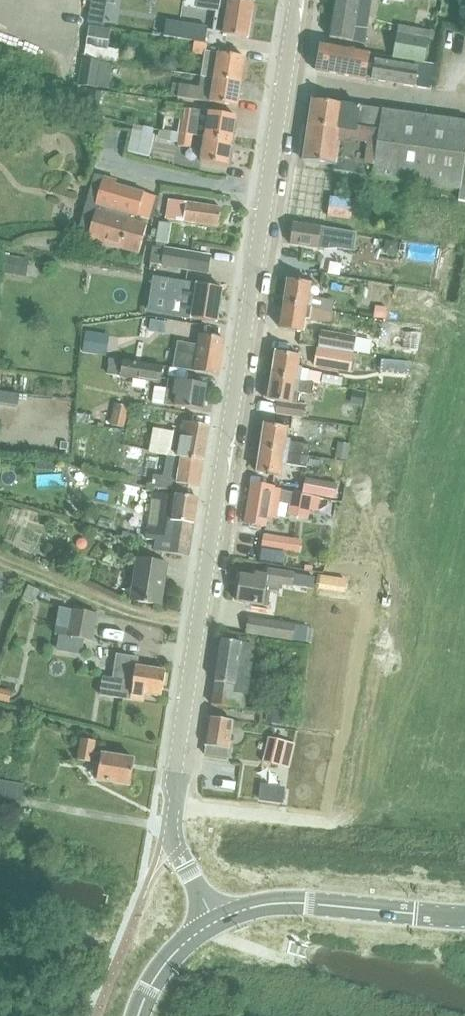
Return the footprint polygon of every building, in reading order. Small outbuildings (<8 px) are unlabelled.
[(223,36),(248,40),(254,3),(236,0),(199,0),(197,8),(217,11),(214,32),(223,34),(223,36)] [(331,37),(365,43),(371,0),(336,0),(331,37)] [(207,35),(208,28),(166,21),(165,28),(164,37),(195,42),(205,43),(207,35)] [(112,29),(90,26),(85,58),(124,64),(125,52),(109,49),(112,29)] [(398,33),(394,58),(426,63),(430,39),(398,33)] [(462,37),(449,37),(449,52),(462,52),(462,37)] [(194,43),(193,54),(205,56),(201,77),(241,83),(245,58),(219,54),(220,46),(207,44),(207,45),(194,43)] [(318,45),(313,68),(317,69),(317,71),(368,81),(368,79),(431,90),(436,65),(426,63),(394,58),(373,54),(322,44),(321,46),(318,45)] [(172,59),(165,58),(164,68),(175,70),(176,64),(172,59)] [(82,59),(78,87),(98,91),(103,62),(82,59)] [(241,83),(201,77),(200,88),(180,85),(178,98),(238,107),(241,83)] [(81,107),(97,111),(100,97),(84,93),(81,107)] [(314,100),(313,109),(314,109),(310,134),(306,161),(309,162),(333,165),(334,165),(333,171),(461,189),(459,201),(464,201),(464,122),(314,100)] [(182,121),(180,134),(194,136),(205,138),(233,142),(237,117),(190,110),(188,122),(182,121)] [(134,126),(128,153),(151,159),(156,136),(153,135),(154,130),(134,126)] [(194,136),(180,134),(160,131),(158,140),(179,143),(178,147),(192,149),(194,136)] [(233,142),(205,138),(201,162),(229,167),(233,142)] [(95,175),(85,208),(98,211),(90,240),(140,254),(148,226),(140,223),(142,217),(149,220),(156,197),(115,185),(117,181),(105,178),(95,175)] [(331,217),(355,218),(356,197),(332,196),(331,217)] [(169,201),(166,219),(218,227),(221,208),(169,201)] [(172,225),(160,223),(159,231),(158,239),(157,243),(169,245),(172,225)] [(295,223),(292,244),(319,249),(339,248),(354,250),(357,233),(295,223)] [(383,253),(395,255),(397,244),(385,242),(383,253)] [(153,247),(150,263),(161,265),(208,273),(211,257),(188,253),(177,251),(163,249),(153,247)] [(6,256),(4,272),(26,275),(28,260),(6,256)] [(284,304),(331,312),(333,300),(314,297),(314,296),(311,295),(313,284),(288,280),(284,304)] [(169,281),(164,315),(180,318),(217,324),(222,289),(185,284),(169,281)] [(336,312),(331,312),(284,304),(280,327),(304,332),(306,319),(334,324),(336,312)] [(375,308),(375,316),(386,318),(387,309),(375,308)] [(156,328),(176,329),(176,318),(157,317),(156,328)] [(202,331),(200,345),(179,342),(174,368),(219,375),(226,335),(202,331)] [(82,353),(98,355),(102,334),(85,332),(82,353)] [(321,332),(319,346),(354,353),(356,339),(321,332)] [(354,355),(318,348),(315,365),(351,372),(354,355)] [(273,376),(315,383),(336,386),(338,379),(322,377),(323,372),(302,369),(302,368),(299,368),(301,356),(277,352),(273,376)] [(124,361),(123,363),(109,360),(107,377),(121,379),(121,376),(161,383),(163,367),(124,361)] [(401,363),(400,375),(408,376),(409,364),(401,363)] [(315,383),(273,376),(269,400),(279,402),(277,414),(293,416),(303,418),(304,418),(306,404),(293,402),(295,392),(313,395),(315,383)] [(169,379),(167,391),(155,388),(153,405),(164,407),(165,404),(204,411),(208,385),(169,379)] [(16,407),(18,394),(0,392),(0,405),(16,407)] [(354,393),(351,406),(360,408),(364,396),(354,393)] [(115,405),(110,427),(125,430),(130,408),(115,405)] [(78,414),(76,424),(87,425),(88,416),(78,414)] [(293,416),(292,425),(301,427),(303,418),(293,416)] [(168,456),(204,461),(210,426),(184,422),(182,434),(175,433),(155,430),(150,451),(168,456)] [(261,448),(309,455),(311,442),(287,438),(289,428),(266,424),(261,448)] [(335,460),(345,462),(348,446),(338,444),(335,460)] [(309,455),(261,448),(257,472),(281,476),(283,462),(308,466),(309,457),(309,455)] [(204,461),(168,456),(164,478),(149,475),(148,487),(188,493),(189,485),(199,487),(204,461)] [(305,479),(302,494),(320,498),(335,501),(336,501),(339,486),(328,484),(305,479)] [(252,484),(246,523),(250,524),(250,527),(261,529),(261,526),(266,527),(268,515),(276,517),(279,502),(292,504),(290,514),(307,517),(308,512),(308,510),(318,512),(320,498),(302,494),(266,487),(252,484)] [(162,541),(160,551),(190,556),(198,498),(176,495),(176,496),(163,494),(158,527),(149,526),(148,539),(162,541)] [(13,509),(10,519),(23,523),(26,513),(13,509)] [(262,536),(261,549),(292,554),(294,541),(262,536)] [(139,560),(132,602),(163,607),(170,565),(139,560)] [(241,576),(237,602),(268,606),(271,590),(278,592),(279,584),(313,588),(314,576),(269,570),(268,576),(256,574),(256,578),(241,576)] [(26,594),(23,601),(34,605),(37,598),(26,594)] [(74,610),(68,638),(92,643),(98,615),(74,610)] [(309,627),(250,617),(247,633),(306,643),(309,627)] [(105,625),(102,637),(124,642),(127,630),(105,625)] [(254,645),(223,640),(214,704),(244,709),(247,694),(249,695),(254,664),(251,664),(254,645)] [(166,671),(137,667),(138,659),(117,656),(114,680),(104,679),(102,697),(145,703),(146,694),(162,697),(166,671)] [(10,703),(12,693),(0,690),(0,701),(10,703)] [(282,726),(284,714),(273,712),(271,724),(282,726)] [(205,754),(228,758),(234,721),(211,718),(205,754)] [(285,742),(270,738),(265,761),(279,765),(285,742)] [(97,783),(130,788),(134,761),(93,754),(95,743),(83,741),(79,763),(100,766),(97,783)] [(0,782),(0,799),(21,803),(24,786),(0,782)]
